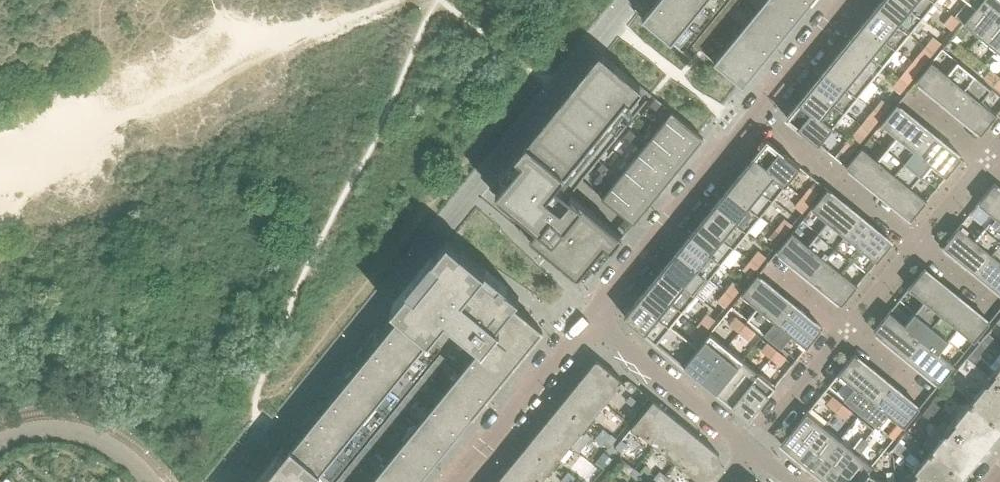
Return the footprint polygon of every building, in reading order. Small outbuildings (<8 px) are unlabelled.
[(706,0),(643,0),(634,11),(672,42),(706,0)] [(725,7),(731,12),(738,4),(733,0),(730,0),(725,7)] [(777,0),(765,0),(756,11),(785,35),(799,18),(777,0)] [(812,0),(777,0),(799,18),(813,1),(812,0)] [(902,0),(884,0),(878,7),(910,33),(923,17),(902,0)] [(934,0),(902,0),(923,17),(936,2),(934,0)] [(999,14),(999,0),(983,0),(976,9),(965,23),(981,37),(999,14)] [(976,9),(983,0),(965,0),(976,9)] [(960,21),(968,12),(960,6),(952,15),(960,21)] [(725,7),(718,15),(724,21),(728,16),(731,12),(725,7)] [(910,33),(878,7),(865,23),(897,49),(910,33)] [(785,35),(756,11),(742,28),(771,52),(785,35)] [(999,46),(999,14),(981,37),(997,50),(999,46)] [(718,15),(711,24),(717,29),(724,21),(718,15)] [(953,30),(960,21),(952,15),(945,24),(953,30)] [(897,49),(865,23),(852,38),(884,65),(897,49)] [(711,24),(704,32),(710,37),(714,33),(717,29),(711,24)] [(771,52),(742,28),(728,45),(757,69),(771,52)] [(704,32),(697,40),(704,46),(710,37),(704,32)] [(884,65),(852,38),(839,54),(871,80),(884,65)] [(934,53),(942,44),(934,38),(927,46),(934,53)] [(697,40),(690,49),(697,54),(700,50),(704,46),(697,40)] [(963,59),(969,51),(960,44),(954,52),(963,59)] [(757,69),(728,45),(714,62),(743,86),(757,69)] [(926,63),(934,53),(927,46),(919,56),(926,63)] [(972,67),(979,59),(969,51),(963,59),(972,67)] [(871,80),(839,54),(827,70),(858,96),(871,80)] [(572,194),(599,160),(652,95),(603,56),(572,93),(569,91),(516,156),(522,161),(496,194),(529,221),(532,217),(541,225),(530,239),(585,284),(624,236),(572,194)] [(949,108),(975,76),(958,62),(948,74),(933,62),(917,81),(949,108)] [(908,84),(916,75),(908,69),(901,78),(908,84)] [(858,96),(827,70),(814,86),(846,112),(858,96)] [(999,78),(999,76),(992,70),(986,77),(995,85),(999,78)] [(982,103),(992,90),(975,76),(949,108),(982,135),(998,115),(982,103)] [(901,94),(908,84),(901,78),(893,87),(901,94)] [(846,112),(814,86),(801,101),(833,128),(846,112)] [(657,115),(664,107),(655,100),(649,108),(657,115)] [(883,116),(890,107),(883,100),(875,110),(883,116)] [(833,128),(801,101),(787,118),(819,144),(833,128)] [(905,163),(931,132),(898,105),(882,124),(897,137),(888,149),(905,163)] [(875,125),(883,116),(875,110),(867,119),(875,125)] [(704,138),(672,112),(658,129),(690,155),(704,138)] [(690,155),(658,129),(647,143),(631,130),(628,133),(676,172),(690,155)] [(857,148),(865,138),(857,132),(849,141),(857,148)] [(963,158),(956,153),(931,132),(905,163),(922,176),(931,165),(947,177),(963,158)] [(676,172),(628,133),(626,136),(642,149),(630,163),(662,189),(676,172)] [(800,167),(769,141),(755,158),(787,184),(800,167)] [(849,157),(857,148),(849,141),(842,150),(849,157)] [(880,194),(905,163),(888,149),(878,160),(863,148),(847,167),(880,194)] [(842,150),(835,158),(843,164),(849,157),(842,150)] [(787,184),(755,158),(742,174),(774,200),(787,184)] [(662,189),(630,163),(619,177),(603,163),(600,167),(648,206),(662,189)] [(912,188),(922,176),(905,163),(880,194),(912,220),(928,201),(912,188)] [(648,206),(600,167),(598,170),(614,183),(602,197),(634,223),(648,206)] [(774,200),(742,174),(729,189),(761,215),(774,200)] [(995,184),(979,204),(995,216),(985,228),(999,240),(999,188),(995,184)] [(811,204),(818,194),(811,188),(803,197),(811,204)] [(761,215),(729,189),(716,205),(748,231),(761,215)] [(836,248),(861,217),(828,190),(812,209),(828,222),(818,233),(836,248)] [(803,213),(811,204),(803,197),(796,206),(803,213)] [(748,231),(716,205),(703,221),(735,247),(748,231)] [(893,243),(887,238),(861,217),(836,248),(852,261),(862,250),(877,262),(893,243)] [(785,235),(793,226),(785,219),(777,229),(785,235)] [(735,247),(703,221),(690,237),(722,263),(735,247)] [(999,243),(999,240),(985,228),(975,240),(960,227),(944,246),(976,273),(999,243)] [(778,244),(785,235),(777,229),(770,238),(778,244)] [(811,279),(836,248),(818,233),(809,245),(794,232),(777,252),(811,279)] [(722,263),(690,237),(677,252),(709,278),(722,263)] [(249,481),(312,481),(321,471),(326,465),(341,447),(356,429),(370,411),(385,393),(400,375),(414,357),(429,339),(446,318),(480,346),(481,347),(477,352),(460,373),(489,397),(506,376),(543,331),(527,317),(513,305),(519,297),(481,266),(449,240),(448,239),(391,308),(377,326),(362,344),(347,362),(333,380),(318,398),(303,416),(289,434),(274,452),(249,481)] [(976,273),(999,292),(999,243),(976,273)] [(843,273),(852,261),(836,248),(811,279),(842,305),(859,285),(843,273)] [(759,267),(767,257),(759,251),(751,260),(759,267)] [(709,278),(677,252),(665,268),(696,294),(709,278)] [(752,276),(759,267),(751,260),(744,270),(752,276)] [(696,294),(665,268),(652,284),(683,310),(696,294)] [(933,327),(958,296),(925,269),(910,289),(925,301),(915,313),(933,327)] [(765,334),(791,302),(758,275),(743,294),(758,307),(748,320),(765,334)] [(733,298),(741,289),(733,283),(726,292),(733,298)] [(671,325),(683,310),(652,284),(639,300),(698,349),(699,347),(671,325)] [(726,307),(733,298),(726,292),(718,301),(726,307)] [(991,322),(984,317),(958,296),(933,327),(950,341),(959,329),(975,342),(991,322)] [(698,349),(639,300),(625,317),(685,365),(698,349)] [(823,329),(817,323),(791,302),(765,334),(782,348),(792,335),(808,347),(823,329)] [(908,358),(933,327),(915,313),(906,325),(890,312),(875,331),(908,358)] [(707,330),(715,320),(708,314),(700,324),(707,330)] [(739,333),(746,325),(736,317),(730,325),(739,333)] [(700,339),(707,330),(700,324),(692,332),(700,339)] [(748,340),(755,333),(746,325),(739,333),(748,340)] [(940,353),(950,341),(933,327),(908,358),(940,385),(956,365),(940,353)] [(701,379),(728,347),(711,333),(699,347),(698,349),(685,365),(701,379)] [(771,359),(777,351),(768,343),(762,351),(771,359)] [(717,392),(743,360),(728,347),(701,379),(717,392)] [(780,366),(786,358),(777,351),(771,359),(780,366)] [(441,367),(447,359),(441,354),(434,362),(441,367)] [(990,366),(999,373),(994,380),(975,364),(968,358),(959,368),(974,380),(977,377),(986,384),(971,402),(999,425),(999,354),(990,366)] [(862,413),(888,382),(855,355),(840,374),(855,387),(845,399),(862,413)] [(733,405),(759,373),(743,360),(717,392),(733,405)] [(434,376),(441,367),(434,362),(427,371),(434,376)] [(604,402),(621,383),(624,384),(625,383),(599,362),(597,362),(580,382),(604,402)] [(427,384),(434,376),(427,371),(420,379),(427,384)] [(489,397),(460,373),(445,391),(474,415),(489,397)] [(750,419),(776,387),(759,373),(733,405),(750,419)] [(420,393),(427,384),(420,379),(413,387),(420,393)] [(587,424),(604,402),(580,382),(562,404),(587,424)] [(921,408),(914,403),(888,382),(862,413),(879,427),(889,415),(905,428),(921,408)] [(413,401),(420,393),(413,387),(407,396),(413,401)] [(474,415),(445,391),(430,409),(459,433),(474,415)] [(407,408),(413,401),(407,396),(400,404),(406,410),(407,408)] [(631,396),(627,401),(634,407),(638,402),(631,396)] [(838,411),(844,404),(835,396),(829,404),(838,411)] [(677,461),(697,436),(656,402),(654,400),(634,426),(677,461)] [(942,407),(934,401),(929,407),(937,414),(942,407)] [(981,450),(999,427),(999,425),(971,402),(956,421),(958,423),(949,435),(946,433),(932,450),(961,474),(981,450)] [(399,418),(406,410),(400,404),(393,413),(399,418)] [(570,445),(587,424),(562,404),(545,425),(570,445)] [(847,419),(854,411),(844,404),(838,411),(847,419)] [(937,414),(929,407),(924,413),(932,420),(937,414)] [(459,433),(430,409),(415,427),(445,451),(459,433)] [(392,426),(399,418),(393,413),(386,421),(392,426)] [(799,459),(825,427),(808,413),(782,445),(799,459)] [(386,435),(392,426),(386,421),(379,430),(386,435)] [(869,437),(875,429),(866,421),(859,429),(869,437)] [(552,466),(570,445),(545,425),(528,446),(552,466)] [(445,451),(415,427),(401,445),(430,469),(445,451)] [(815,472),(841,440),(825,427),(799,459),(815,472)] [(616,439),(611,435),(612,435),(603,428),(600,433),(613,444),(616,439)] [(878,444),(884,437),(875,429),(869,437),(878,444)] [(379,443),(386,435),(379,430),(372,438),(379,443)] [(613,444),(600,433),(595,439),(603,445),(604,444),(609,448),(613,444)] [(721,460),(720,455),(697,436),(677,461),(700,480),(705,479),(721,460)] [(372,452),(379,443),(372,438),(365,446),(372,452)] [(622,451),(628,444),(622,440),(616,447),(622,451)] [(856,453),(841,440),(815,472),(827,481),(832,481),(856,453)] [(401,445),(386,463),(409,481),(420,481),(430,469),(401,445)] [(365,460),(371,452),(372,452),(365,446),(358,455),(365,460)] [(552,466),(528,446),(498,481),(539,481),(552,466)] [(961,474),(932,450),(916,470),(917,472),(912,479),(914,481),(913,481),(955,481),(961,474)] [(604,451),(595,463),(603,470),(612,458),(604,451)] [(867,475),(874,467),(856,453),(832,481),(861,481),(867,475)] [(358,468),(365,460),(358,455),(352,463),(358,468)] [(351,477),(358,468),(352,463),(345,472),(351,477)] [(386,463),(371,481),(372,481),(409,481),(386,463)] [(642,474),(635,468),(630,473),(638,479),(642,474)] [(659,481),(665,475),(661,471),(655,478),(659,481)] [(351,477),(345,472),(338,480),(340,481),(347,481),(351,477)]
